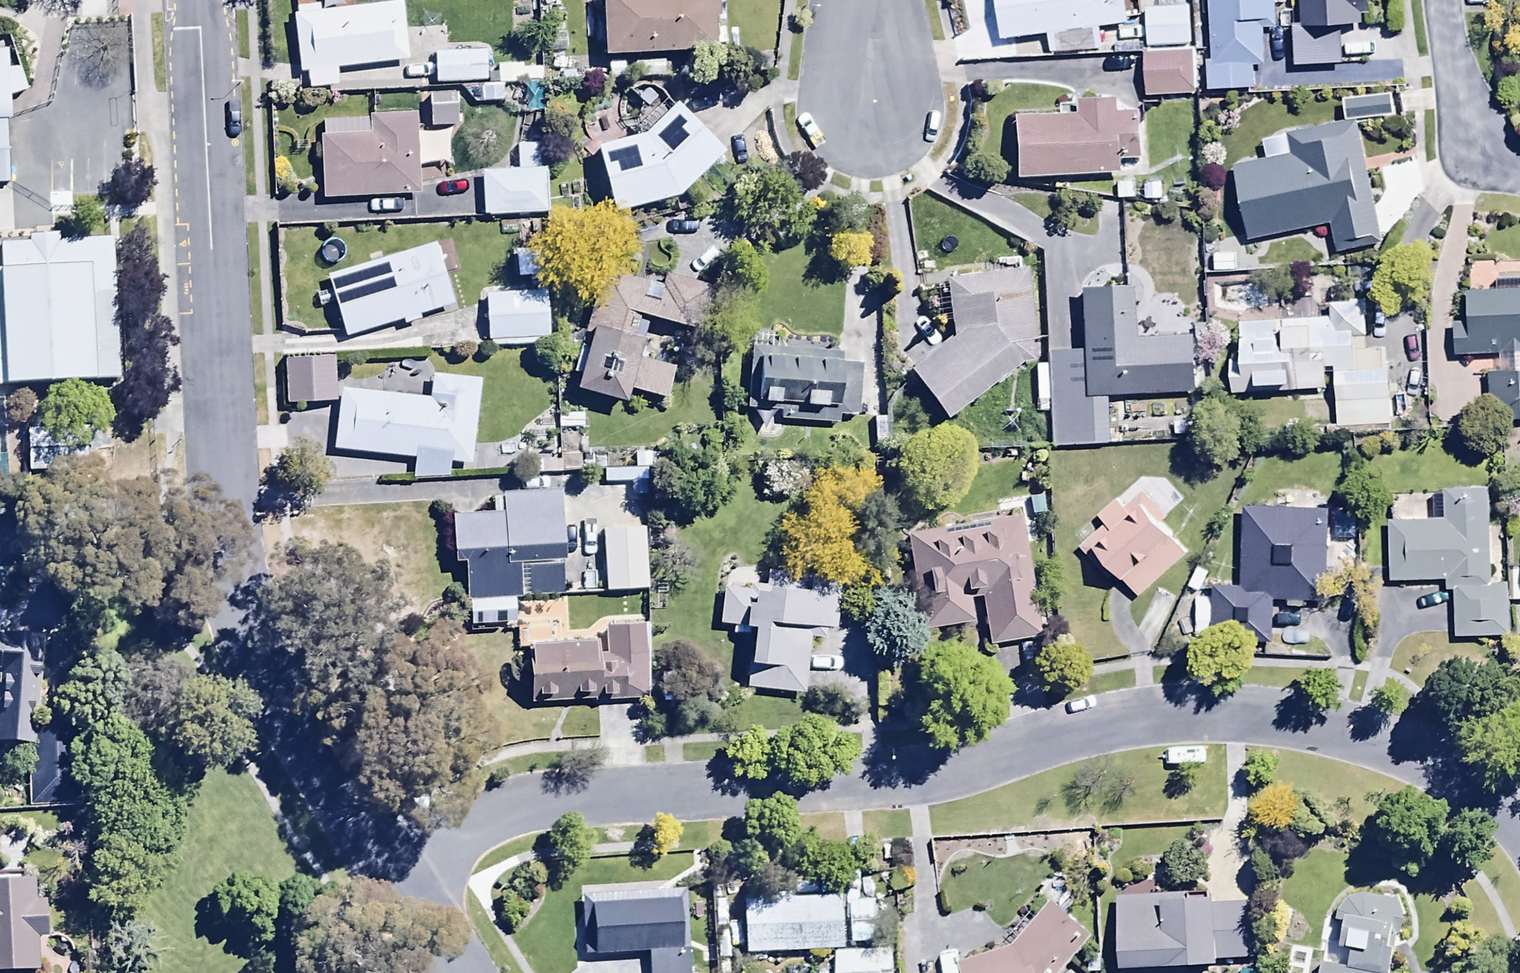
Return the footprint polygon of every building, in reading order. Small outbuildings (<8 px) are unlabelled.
[(607,65),(727,59),(724,0),(604,0),(607,65)] [(1053,58),(1101,52),(1098,32),(1130,28),(1126,0),(1000,0),(1005,45),(1051,39),(1053,58)] [(1216,67),(1209,67),(1211,96),(1258,93),(1257,70),(1267,69),(1265,32),(1278,31),(1276,0),(1212,0),(1216,67)] [(1304,29),(1295,29),(1297,71),(1345,69),(1343,33),(1363,32),(1363,15),(1373,14),(1372,0),(1303,0),(1304,29)] [(322,11),(297,13),(301,79),(309,79),(310,94),(340,91),(339,73),(406,68),(403,12),(323,17),(322,11)] [(1190,11),(1148,12),(1149,51),(1191,49),(1190,11)] [(0,47),(0,183),(25,182),(20,108),(15,46),(0,47)] [(1196,52),(1146,54),(1149,102),(1198,100),(1196,52)] [(489,59),(437,58),(436,87),(489,88),(489,59)] [(500,67),(500,89),(526,89),(526,67),(500,67)] [(460,99),(432,100),(433,130),(461,129),(460,99)] [(1345,105),(1348,126),(1397,120),(1395,99),(1345,105)] [(1016,125),(1019,184),(1122,178),(1121,164),(1145,162),(1142,116),(1121,117),(1120,103),(1079,105),(1080,121),(1016,125)] [(599,151),(617,220),(681,204),(728,160),(679,112),(647,142),(599,151)] [(322,142),(325,203),(421,199),(419,166),(448,165),(446,137),(420,138),(419,118),(371,120),(371,125),(325,126),(325,142),(322,142)] [(1339,262),(1387,251),(1358,126),(1287,142),(1291,160),(1239,172),(1249,213),(1243,215),(1251,248),(1331,230),(1339,262)] [(485,177),(486,221),(551,220),(550,173),(541,173),(541,147),(521,148),(522,177),(485,177)] [(116,240),(7,247),(16,381),(125,374),(116,240)] [(329,281),(349,342),(404,324),(405,330),(421,326),(419,322),(456,311),(438,249),(329,281)] [(550,255),(517,256),(517,282),(551,281),(550,255)] [(610,263),(587,335),(595,338),(581,399),(629,410),(632,398),(670,406),(677,374),(641,366),(650,324),(696,334),(708,294),(610,263)] [(1037,278),(950,288),(956,345),(913,377),(952,427),(1029,368),(1036,369),(1037,278)] [(1457,361),(1519,358),(1519,280),(1498,281),(1499,298),(1469,299),(1470,328),(1456,328),(1457,361)] [(489,299),(491,350),(551,347),(549,296),(489,299)] [(1085,359),(1051,359),(1050,451),(1105,451),(1104,398),(1196,397),(1195,341),(1137,342),(1137,296),(1083,297),(1085,359)] [(1336,323),(1244,329),(1246,365),(1236,366),(1238,397),(1350,391),(1351,408),(1392,405),(1388,353),(1371,354),(1368,307),(1335,309),(1336,323)] [(861,369),(842,368),(843,348),(754,343),(750,415),(783,417),(783,427),(839,431),(840,418),(858,419),(861,369)] [(290,411),(339,408),(337,364),(287,367),(290,411)] [(1489,378),(1490,425),(1519,425),(1519,377),(1489,378)] [(449,482),(450,467),(472,470),(483,386),(436,380),(432,405),(345,393),(337,453),(416,464),(414,484),(449,482)] [(105,415),(34,420),(37,467),(108,462),(105,415)] [(650,474),(605,475),(606,489),(632,488),(632,502),(651,501),(650,474)] [(1437,528),(1392,527),(1391,585),(1448,585),(1448,595),(1455,595),(1455,644),(1508,644),(1508,588),(1491,588),(1491,495),(1447,495),(1448,498),(1437,498),(1437,528)] [(1171,526),(1144,497),(1126,513),(1118,505),(1099,523),(1106,530),(1081,553),(1108,582),(1115,575),(1140,602),(1189,557),(1165,531),(1171,526)] [(459,569),(469,569),(470,633),(515,632),(515,602),(566,601),(565,568),(569,568),(567,498),(506,499),(507,521),(458,522),(459,569)] [(1244,593),(1215,592),(1214,645),(1271,646),(1272,605),(1326,606),(1328,514),(1246,511),(1244,593)] [(910,539),(927,637),(977,629),(973,603),(984,602),(990,652),(1041,646),(1025,523),(910,539)] [(648,534),(606,535),(608,596),(650,595),(648,534)] [(749,596),(726,593),(721,630),(760,636),(754,679),(750,679),(748,692),(805,700),(814,638),(837,641),(844,588),(770,578),(767,594),(750,591),(749,596)] [(533,648),(534,706),(650,703),(648,631),(608,632),(609,660),(602,660),(602,647),(533,648)] [(0,642),(0,682),(0,688),(0,752),(31,754),(32,809),(78,808),(76,735),(37,736),(41,686),(46,686),(49,646),(0,642)] [(38,909),(37,882),(0,883),(0,972),(40,972),(39,941),(50,941),(49,908),(38,909)] [(584,901),(585,961),(650,958),(650,972),(689,972),(686,897),(584,901)] [(1213,898),(1120,902),(1124,972),(1221,972),(1221,965),(1253,963),(1251,907),(1213,909),(1213,898)] [(746,907),(747,957),(846,953),(844,904),(791,906),(791,900),(756,901),(756,907),(746,907)] [(1331,925),(1321,972),(1393,972),(1400,941),(1407,942),(1408,925),(1398,905),(1363,901),(1351,904),(1340,916),(1338,926),(1331,925)] [(879,904),(853,905),(854,948),(880,947),(879,904)] [(1095,943),(1055,908),(1015,954),(963,971),(963,972),(1068,972),(1095,943)] [(839,958),(839,972),(894,972),(894,957),(839,958)]
